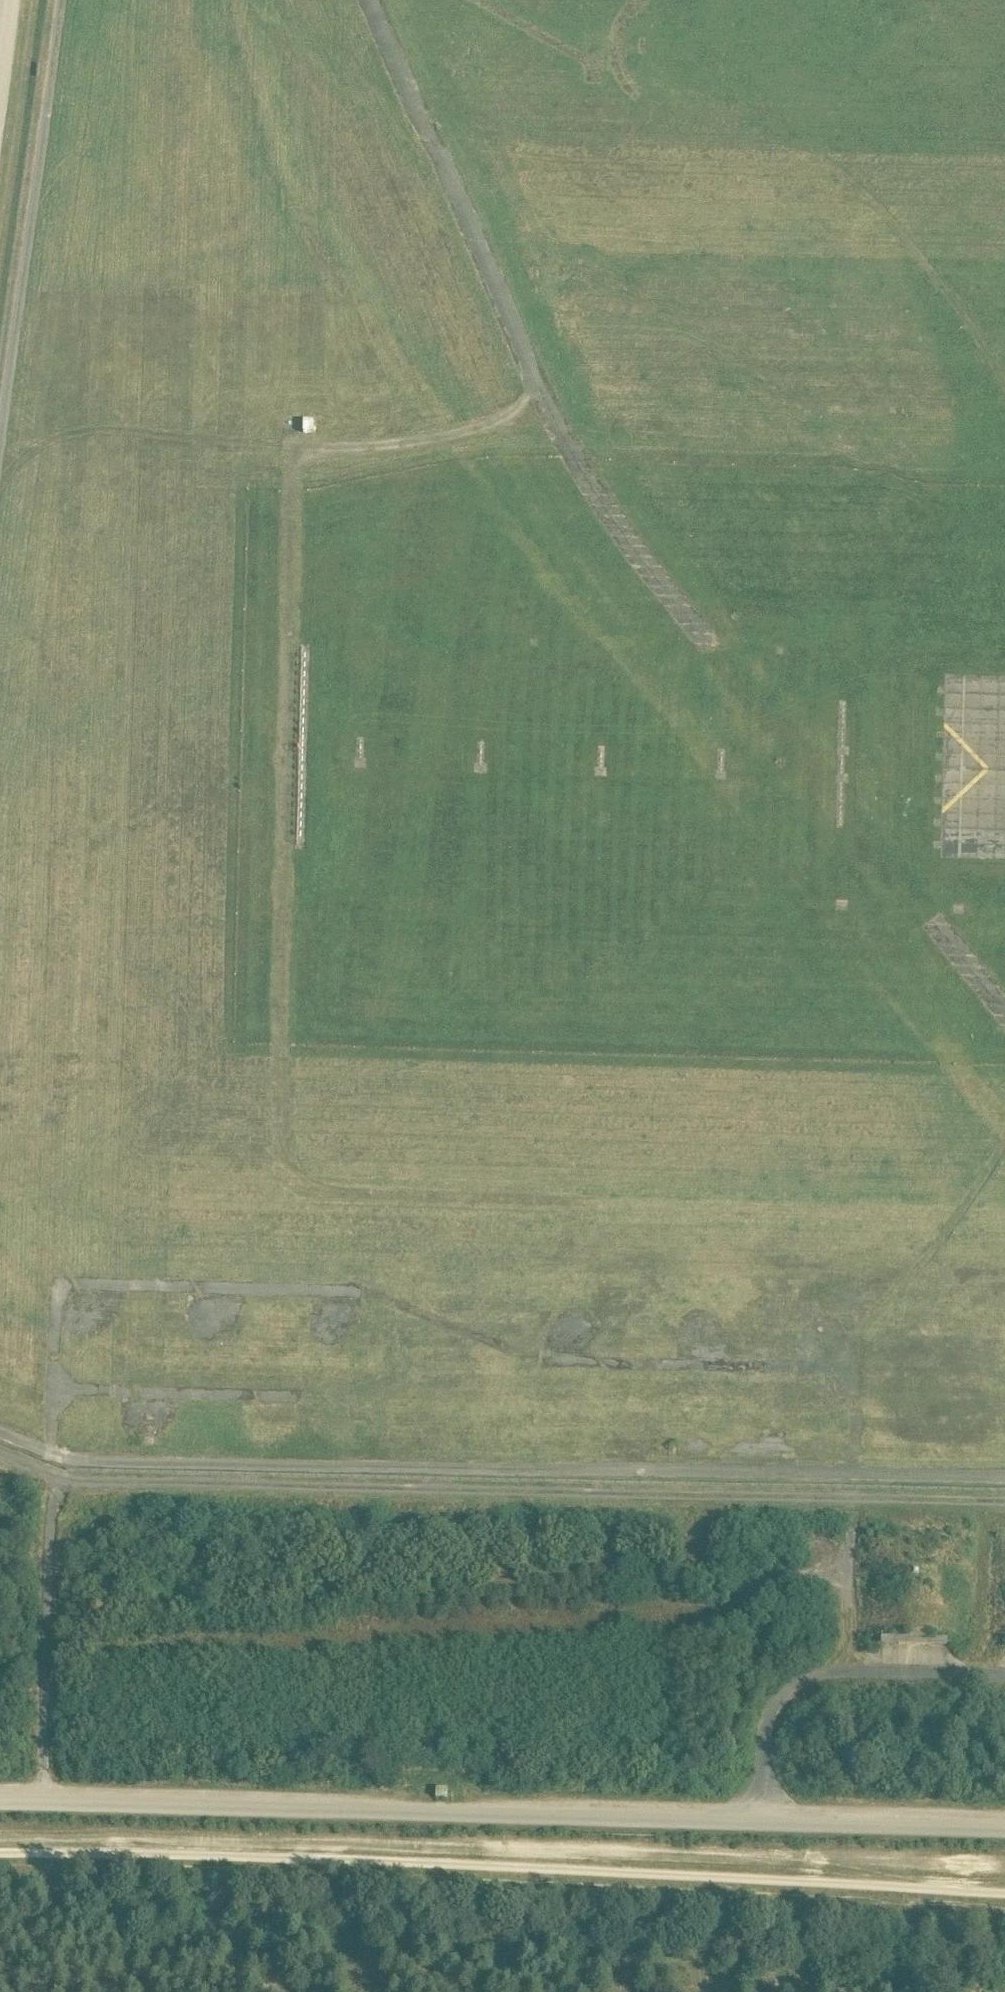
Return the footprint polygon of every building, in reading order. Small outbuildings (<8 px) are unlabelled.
[(316,440),(306,440),(306,453),(316,453),(316,440)] [(449,1803),(438,1803),(437,1812),(449,1812),(449,1803)]
